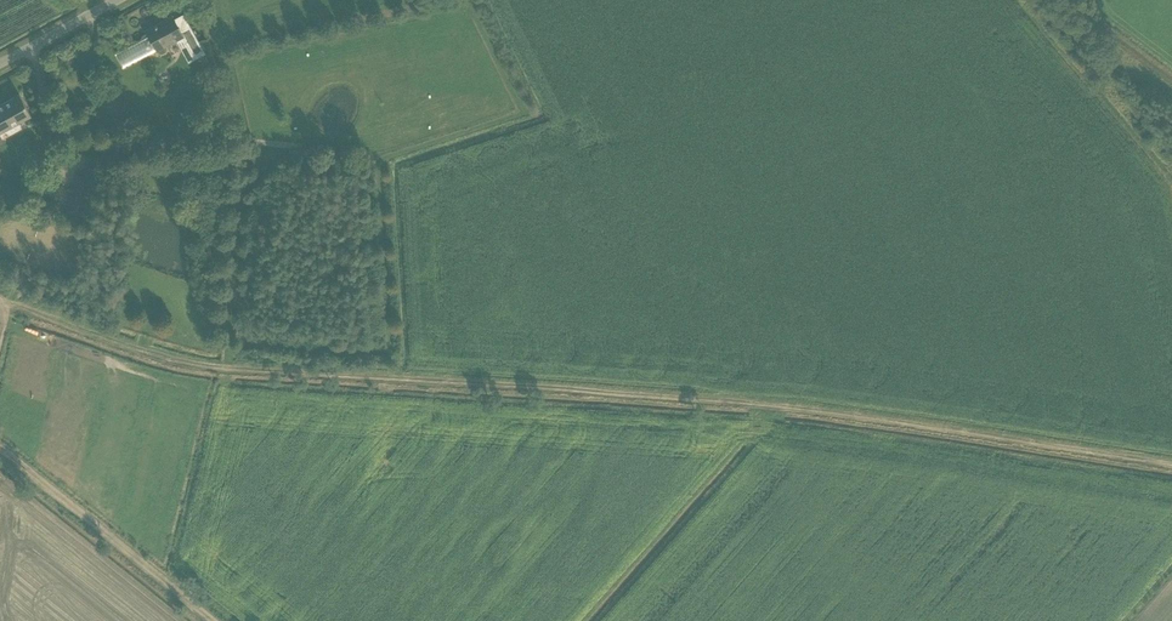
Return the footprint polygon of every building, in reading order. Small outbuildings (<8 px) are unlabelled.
[(172,16),(145,30),(151,41),(156,50),(157,52),(158,53),(159,54),(161,54),(163,54),(164,53),(165,52),(166,50),(166,49),(166,47),(165,45),(181,36),(188,48),(192,57),(203,51),(199,43),(196,37),(190,26),(180,31),(172,16)] [(0,105),(0,133),(9,128),(12,133),(21,128),(18,122),(31,116),(19,94),(0,105)]
